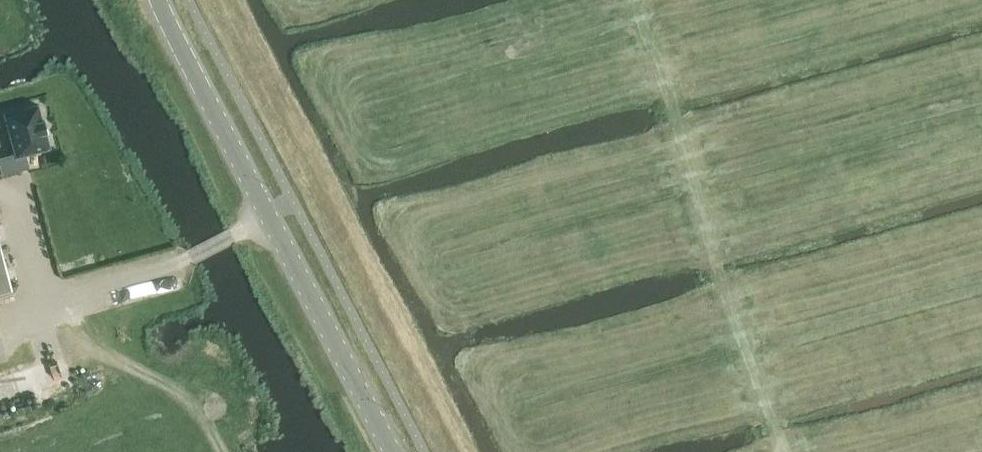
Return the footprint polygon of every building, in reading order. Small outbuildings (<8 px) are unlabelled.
[(2,174),(29,167),(25,153),(48,147),(50,146),(49,144),(49,145),(45,131),(47,130),(46,128),(45,129),(43,121),(44,121),(44,119),(42,119),(38,106),(39,106),(38,104),(36,104),(37,104),(5,113),(16,152),(0,156),(0,168),(2,174)] [(11,286),(0,248),(0,289),(11,286)]
